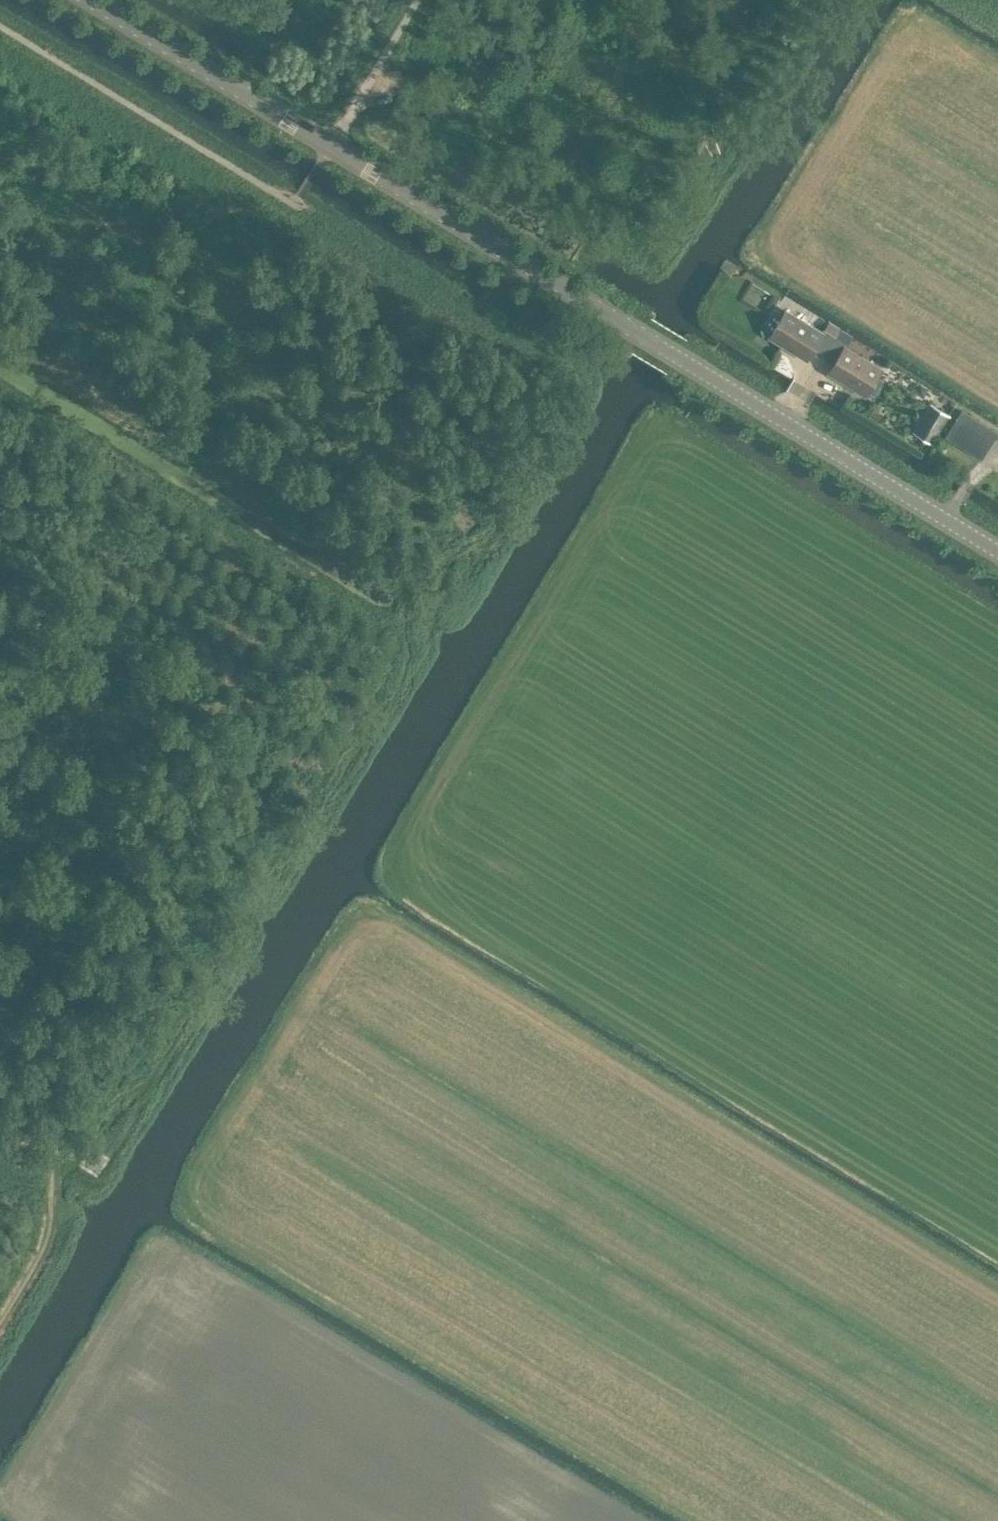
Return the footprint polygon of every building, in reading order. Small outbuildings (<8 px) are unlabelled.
[(823,357),(840,328),(829,321),(826,328),(824,327),(822,330),(786,308),(770,335),(808,359),(812,351),(823,357)] [(840,328),(823,357),(834,363),(829,372),(865,394),(883,366),(848,343),(849,342),(847,340),(851,335),(840,328)] [(935,445),(952,417),(931,402),(914,431),(935,445)] [(997,434),(997,429),(964,409),(946,437),(982,459),(997,434)]
